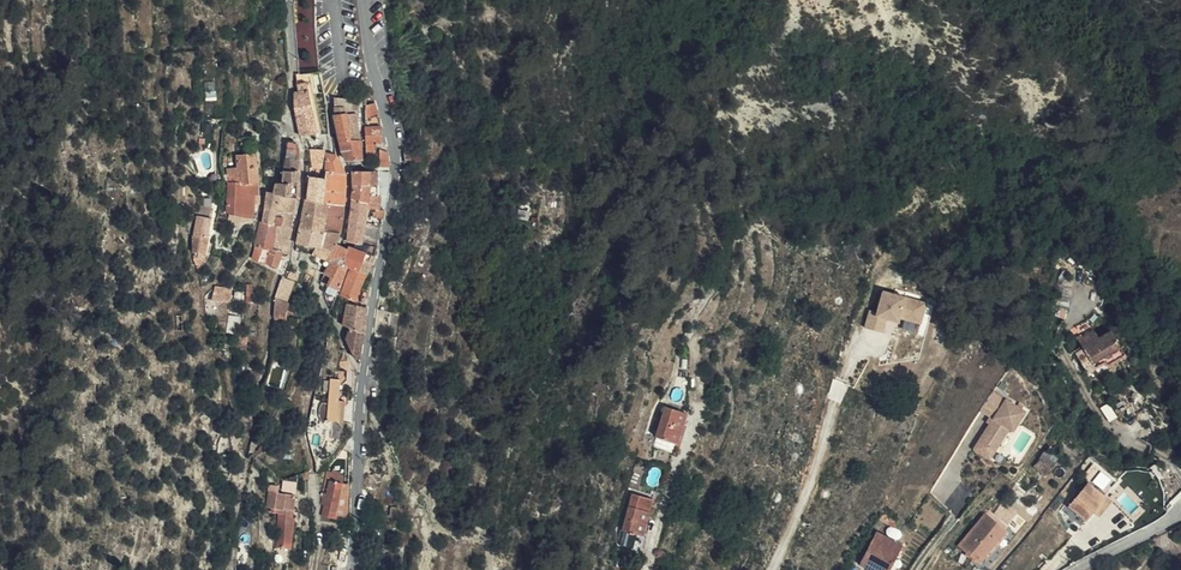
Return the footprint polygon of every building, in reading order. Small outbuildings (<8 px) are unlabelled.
[(305,77),(293,78),(294,88),(303,87),(305,86),(305,77)] [(293,97),(290,97),(291,114),(297,139),(308,137),(310,136),(304,109),(303,87),(294,88),(293,88),(293,97)] [(320,102),(317,90),(307,91),(309,103),(320,102)] [(335,97),(336,112),(359,111),(358,96),(335,97)] [(379,133),(371,105),(361,105),(361,129),(362,154),(371,153),(372,145),(378,145),(379,133)] [(354,132),(354,129),(354,124),(352,124),(351,120),(353,119),(353,116),(352,116),(330,116),(335,144),(356,143),(356,136),(353,136),(353,133),(354,132)] [(244,137),(245,156),(255,156),(255,136),(244,137)] [(357,149),(356,143),(335,144),(337,156),(341,164),(355,162),(355,150),(357,149)] [(271,186),(268,199),(294,201),(294,177),(294,164),(292,164),(294,151),(290,145),(284,147),(279,186),(271,186)] [(369,161),(371,153),(362,154),(362,162),(369,161)] [(385,168),(383,153),(376,153),(377,169),(385,168)] [(413,163),(413,154),(397,156),(399,165),(413,163)] [(305,170),(315,172),(318,155),(303,155),(305,170)] [(235,156),(235,169),(255,169),(255,156),(245,156),(235,156)] [(320,176),(339,179),(331,158),(321,157),(320,176)] [(225,168),(225,184),(239,184),(255,185),(255,169),(235,169),(225,168)] [(375,213),(380,213),(383,200),(385,182),(385,172),(373,173),(373,175),(374,189),(374,199),(376,199),(375,213)] [(347,195),(347,202),(362,204),(363,199),(365,188),(374,189),(373,175),(348,175),(347,195)] [(318,193),(339,197),(340,179),(339,179),(320,176),(319,184),(318,193)] [(302,203),(316,206),(318,193),(319,184),(306,181),(302,203)] [(221,216),(228,217),(249,221),(251,200),(239,199),(239,184),(225,184),(221,216)] [(239,199),(251,200),(256,201),(255,197),(255,185),(239,184),(239,199)] [(374,199),(374,189),(365,188),(363,199),(374,199)] [(316,206),(339,210),(339,197),(318,193),(316,206)] [(294,201),(268,199),(263,198),(260,225),(260,226),(272,228),(286,231),(288,231),(294,201)] [(369,212),(375,213),(376,199),(374,199),(363,199),(362,204),(360,222),(363,221),(364,214),(369,214),(369,212)] [(347,202),(345,220),(360,223),(360,222),(362,204),(347,202)] [(303,218),(313,220),(316,206),(302,203),(301,203),(292,247),(298,248),(303,218)] [(313,220),(337,223),(339,210),(316,206),(313,220)] [(193,211),(191,220),(207,222),(208,214),(193,211)] [(368,221),(379,223),(380,213),(375,213),(369,212),(369,214),(368,221)] [(291,256),(306,262),(313,220),(303,218),(298,248),(292,247),(291,256)] [(191,220),(188,241),(189,241),(204,240),(207,222),(191,220)] [(237,222),(226,220),(224,229),(232,231),(233,225),(237,225),(237,222)] [(327,255),(330,248),(333,239),(335,231),(337,223),(313,220),(306,262),(319,267),(323,254),(327,255)] [(344,231),(358,233),(359,227),(360,223),(345,220),(344,231)] [(260,226),(260,225),(258,225),(250,254),(247,261),(251,263),(255,264),(260,267),(262,269),(266,253),(269,241),(272,228),(260,226)] [(284,244),(286,231),(272,228),(269,241),(284,244)] [(224,229),(222,238),(229,240),(232,231),(224,229)] [(343,243),(356,246),(358,233),(344,231),(343,243)] [(189,241),(189,263),(194,264),(195,258),(201,257),(204,240),(189,241)] [(283,256),(284,244),(269,241),(266,253),(277,255),(279,256),(283,256)] [(336,269),(343,249),(341,248),(340,251),(334,250),(330,248),(327,255),(323,254),(319,267),(324,268),(325,265),(336,269)] [(364,278),(372,262),(372,259),(368,257),(369,254),(365,253),(364,256),(343,249),(336,269),(343,271),(347,272),(362,278),(364,278)] [(266,253),(262,269),(273,272),(273,274),(276,275),(279,264),(277,263),(275,263),(277,255),(266,253)] [(194,264),(189,263),(195,281),(201,268),(207,256),(201,257),(195,258),(194,264)] [(73,260),(62,260),(61,283),(72,283),(73,260)] [(319,298),(331,303),(333,295),(343,271),(336,269),(325,265),(324,268),(320,276),(327,281),(324,288),(316,283),(316,288),(319,298)] [(351,306),(362,278),(347,272),(336,300),(351,306)] [(285,274),(283,282),(291,284),(293,276),(285,274)] [(320,276),(316,283),(324,288),(327,281),(320,276)] [(278,281),(271,302),(273,302),(284,305),(291,284),(283,282),(278,281)] [(84,284),(72,283),(71,306),(84,307),(84,284)] [(209,288),(208,289),(206,303),(212,304),(222,307),(224,291),(222,291),(209,288)] [(868,313),(865,327),(895,333),(897,326),(924,332),(931,299),(882,289),(876,315),(868,313)] [(284,305),(273,302),(271,320),(282,322),(286,306),(284,305)] [(222,307),(212,304),(210,325),(220,327),(222,307)] [(359,336),(363,311),(343,308),(338,329),(338,331),(345,333),(359,336)] [(1117,355),(1111,327),(1097,329),(1095,320),(1076,325),(1079,337),(1071,339),(1076,361),(1094,357),(1095,360),(1117,355)] [(372,324),(370,337),(381,339),(383,326),(378,325),(372,324)] [(356,347),(359,336),(345,333),(342,342),(356,347)] [(292,340),(284,339),(281,353),(289,355),(292,340)] [(353,365),(356,347),(342,342),(353,365)] [(341,376),(333,375),(332,384),(324,384),(324,386),(318,386),(317,398),(322,398),(322,409),(315,409),(313,414),(312,418),(312,421),(313,424),(314,427),(317,430),(322,425),(336,426),(337,406),(331,406),(332,395),(336,395),(336,387),(340,384),(341,376)] [(282,392),(276,390),(274,400),(280,401),(282,392)] [(995,461),(1026,407),(1005,395),(974,449),(995,461)] [(652,443),(651,448),(673,455),(683,425),(661,417),(655,436),(650,434),(648,442),(652,443)] [(1048,468),(1052,462),(1041,454),(1048,444),(1043,441),(1032,456),(1048,468)] [(1041,454),(1052,462),(1058,452),(1048,444),(1041,454)] [(673,455),(651,448),(648,456),(671,464),(673,455)] [(1125,483),(1115,475),(1109,483),(1119,490),(1125,483)] [(337,480),(326,477),(323,484),(319,489),(314,509),(317,509),(316,520),(326,522),(330,522),(336,487),(337,480)] [(1102,506),(1109,497),(1088,479),(1070,502),(1087,517),(1094,508),(1098,502),(1102,506)] [(297,491),(296,482),(283,483),(284,492),(297,491)] [(330,522),(340,522),(343,488),(336,487),(330,522)] [(278,511),(281,498),(275,497),(275,491),(267,488),(263,508),(268,509),(268,513),(275,514),(278,511)] [(292,500),(286,499),(281,498),(278,511),(285,512),(289,513),(290,511),(292,500)] [(1016,500),(1011,507),(1017,511),(1022,504),(1016,500)] [(1017,511),(1011,507),(1003,501),(995,513),(1008,524),(1017,511)] [(1098,511),(1102,506),(1098,502),(1094,508),(1098,511)] [(625,547),(632,549),(633,546),(640,548),(650,511),(630,505),(624,528),(619,527),(617,533),(622,534),(620,542),(626,544),(625,547)] [(390,511),(385,509),(381,521),(386,523),(390,511)] [(278,511),(275,514),(278,515),(276,551),(290,552),(291,525),(284,525),(285,512),(278,511)] [(898,521),(882,513),(879,521),(894,528),(898,521)] [(971,552),(991,517),(986,513),(963,545),(971,552)] [(1006,528),(991,517),(971,552),(983,560),(1006,528)] [(903,546),(877,533),(861,566),(870,569),(892,569),(901,550),(903,546)] [(630,556),(632,549),(625,547),(626,544),(620,542),(617,552),(630,556)] [(250,568),(248,567),(249,554),(245,553),(242,569),(250,569),(250,568)]
